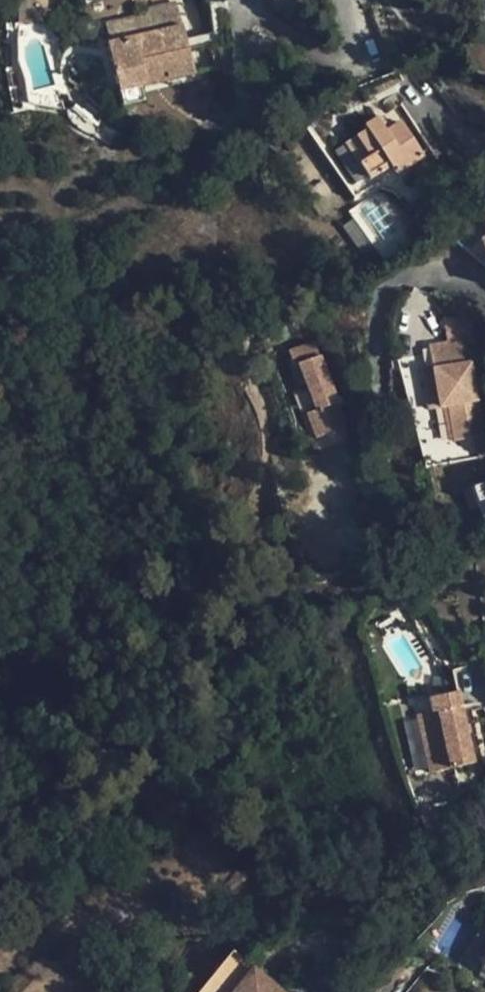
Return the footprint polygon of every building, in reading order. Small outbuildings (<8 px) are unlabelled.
[(107,44),(119,92),(142,86),(196,73),(178,0),(144,9),(144,13),(150,33),(110,43),(107,44)] [(150,33),(144,13),(105,23),(110,43),(150,33)] [(142,86),(119,92),(123,107),(145,102),(142,86)] [(346,143),(367,176),(370,180),(392,167),(396,174),(425,155),(402,120),(387,131),(378,117),(365,125),(368,128),(346,143)] [(367,176),(346,143),(334,151),(355,184),(367,176)] [(449,407),(455,441),(484,436),(468,336),(429,343),(440,409),(442,409),(449,407)] [(306,413),(315,438),(346,426),(313,340),(288,350),(301,386),(306,384),(315,409),(306,413)] [(449,407),(442,409),(448,442),(455,441),(449,407)] [(470,487),(475,502),(484,499),(484,482),(470,487)] [(475,502),(482,525),(484,524),(484,499),(475,502)] [(456,766),(448,692),(419,695),(421,710),(404,711),(410,771),(456,766)] [(232,951),(199,991),(285,991),(232,951)]
